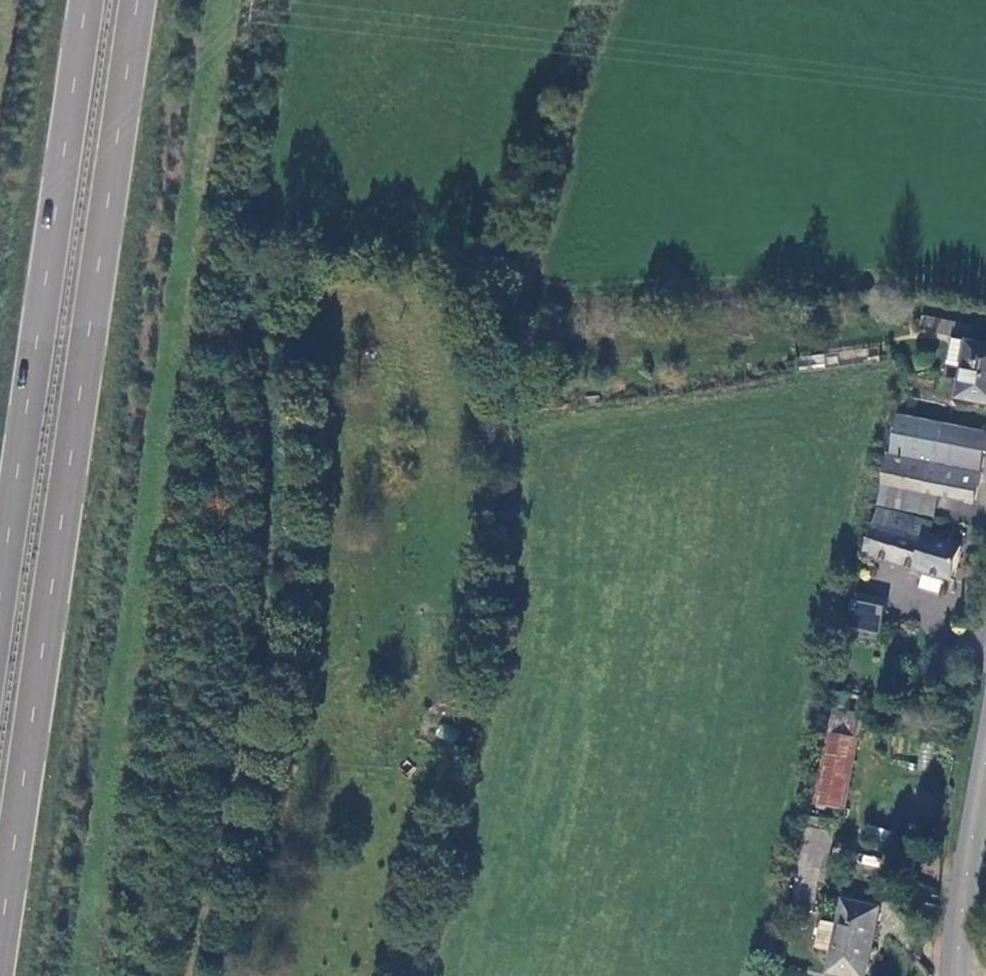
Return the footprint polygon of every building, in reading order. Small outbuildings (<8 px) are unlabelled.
[(920,331),(934,334),(938,318),(925,315),(920,331)] [(953,338),(958,322),(938,318),(934,334),(953,338)] [(972,344),(962,400),(985,405),(985,346),(972,344)] [(985,463),(985,434),(901,414),(892,452),(984,473),(985,463)] [(979,504),(984,473),(892,452),(885,486),(943,498),(979,504)] [(879,507),(939,520),(943,498),(885,486),(882,485),(879,507)] [(936,531),(879,519),(871,560),(959,579),(965,549),(934,542),(936,531)] [(858,594),(853,621),(881,629),(889,601),(858,594)] [(832,716),(828,736),(855,741),(859,721),(832,716)] [(828,736),(813,809),(840,814),(855,741),(828,736)] [(808,832),(803,855),(831,861),(836,838),(808,832)] [(841,927),(837,955),(833,973),(844,975),(868,975),(881,910),(846,904),(841,927)] [(837,955),(841,927),(825,922),(819,951),(837,955)]
